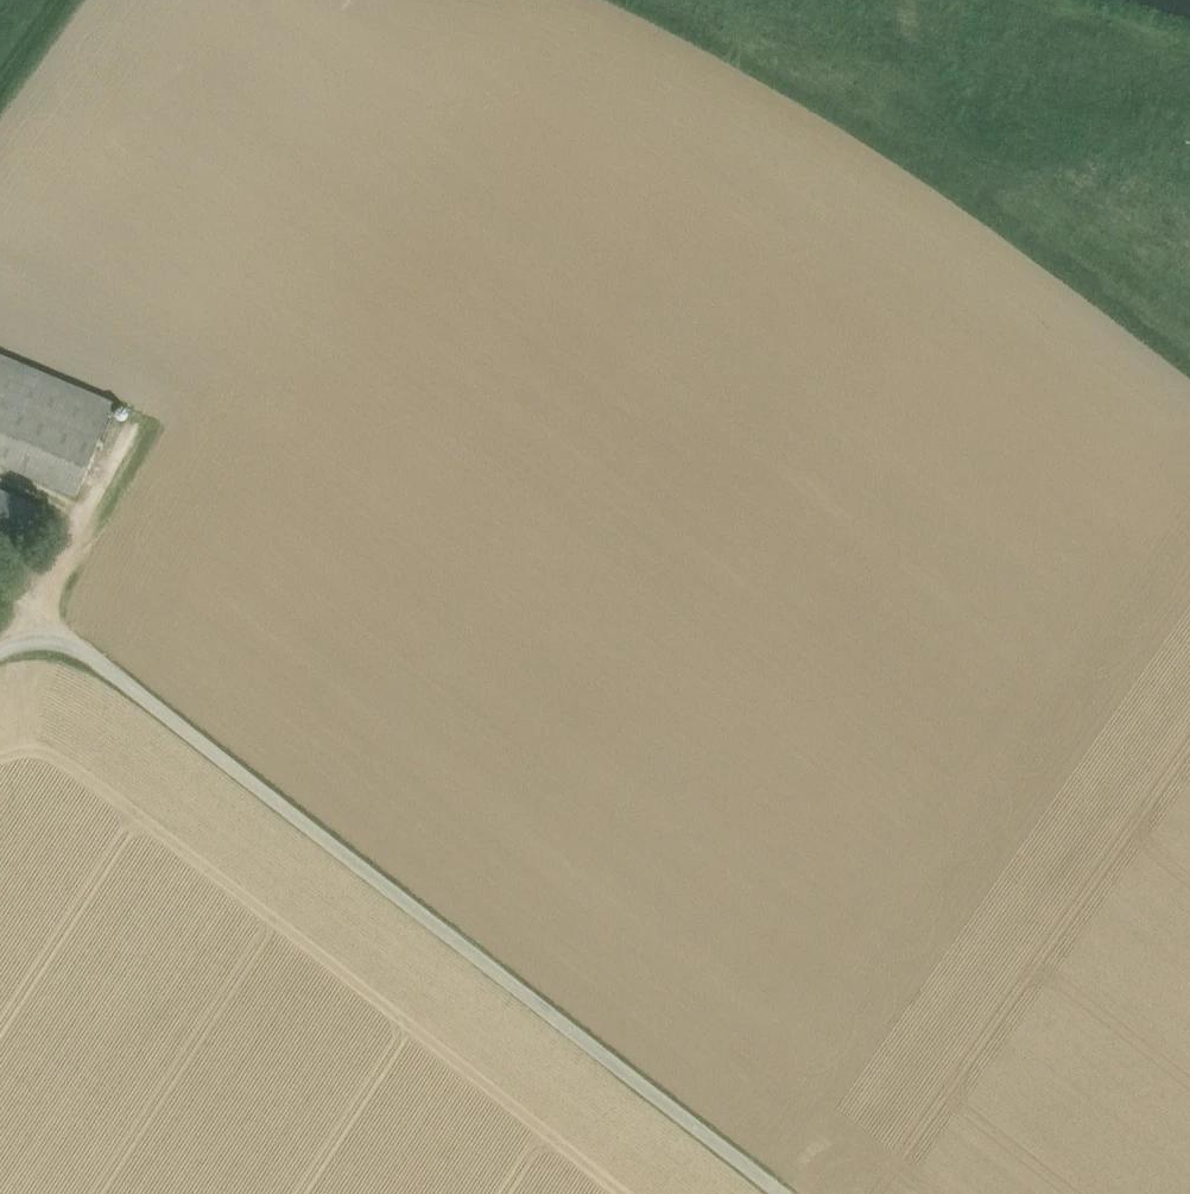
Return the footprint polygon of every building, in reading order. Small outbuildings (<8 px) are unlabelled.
[(0,354),(0,462),(76,494),(115,403),(0,354)] [(0,489),(0,527),(21,536),(35,504),(0,489)] [(35,504),(21,536),(37,543),(51,511),(35,504)]
